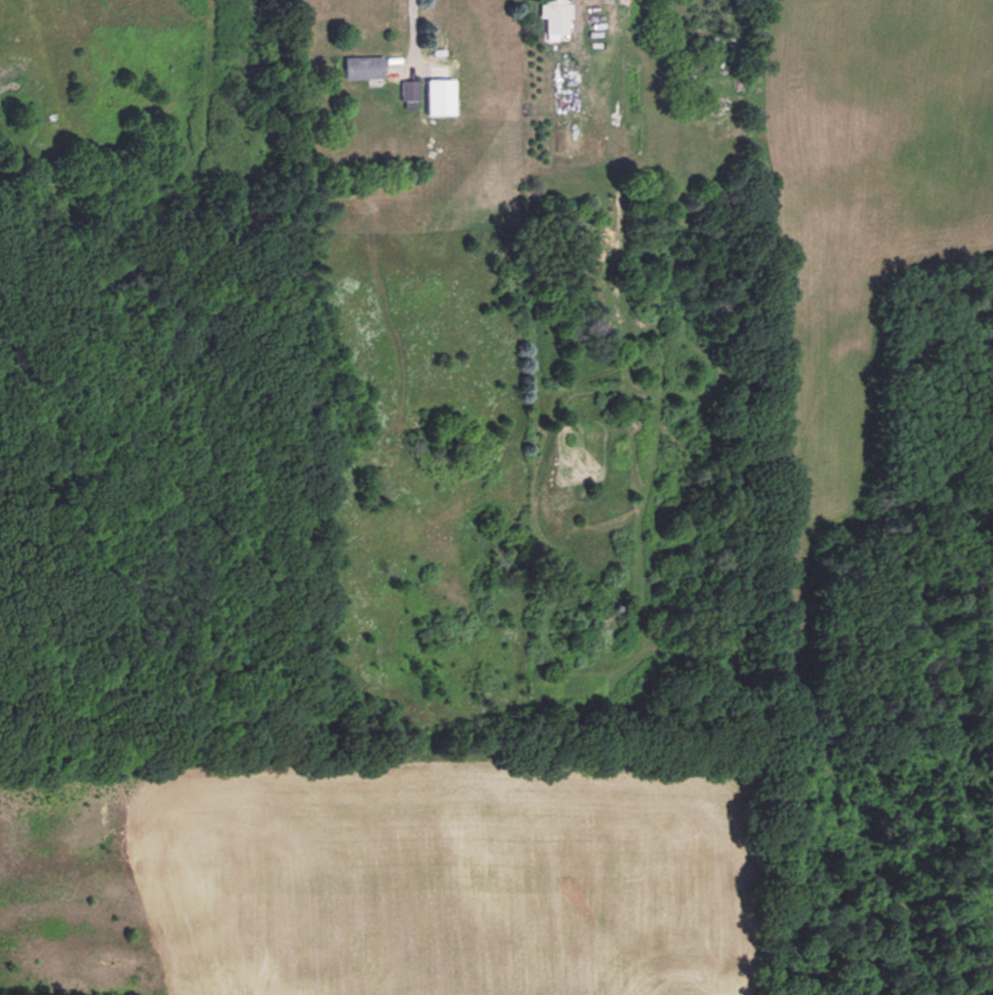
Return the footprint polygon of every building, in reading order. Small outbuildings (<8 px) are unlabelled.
[(343,77),(384,77),(384,55),(343,55),(343,77)]
